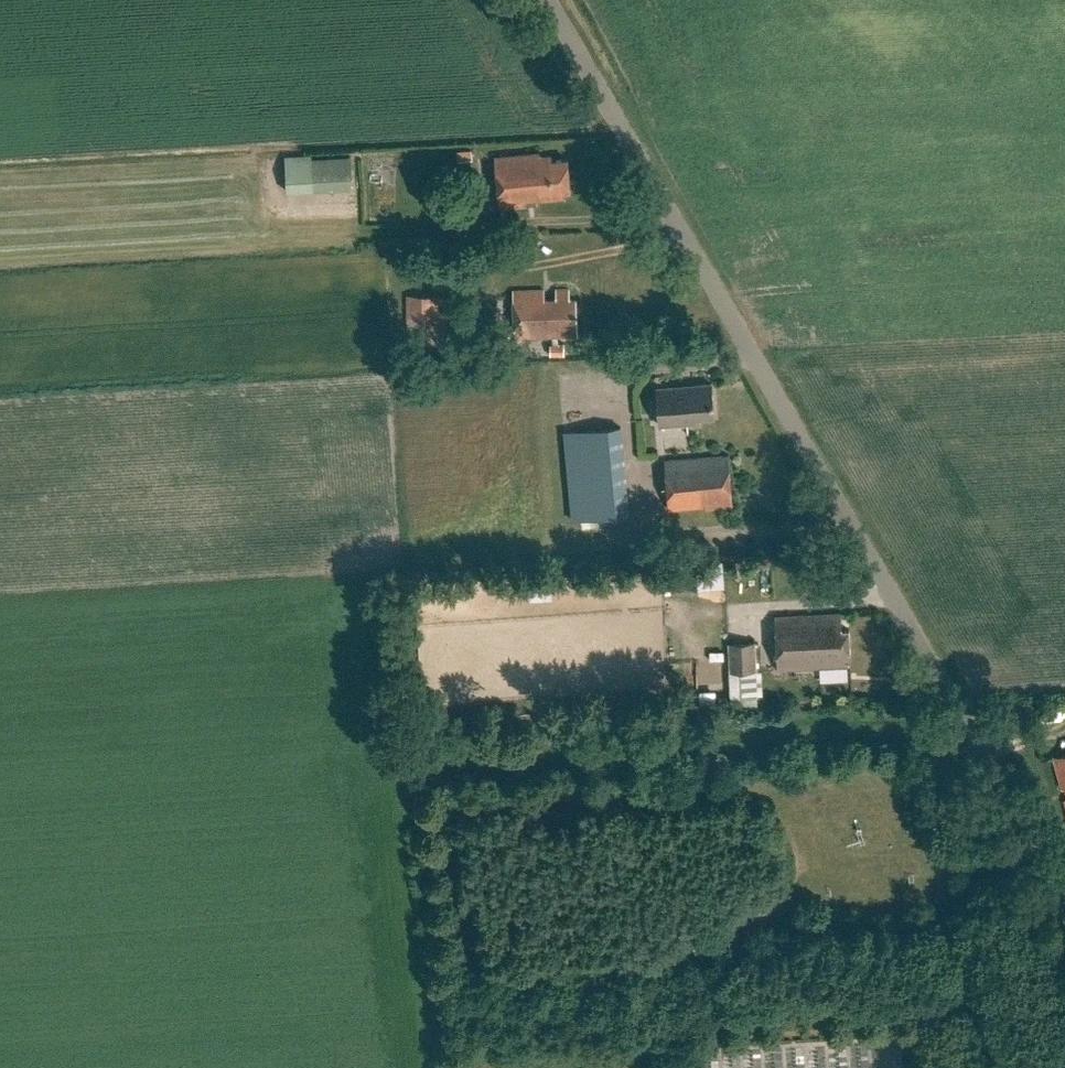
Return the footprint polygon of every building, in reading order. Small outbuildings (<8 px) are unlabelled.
[(457,162),(472,160),(471,150),(456,152),(457,162)] [(352,188),(350,156),(285,160),(287,191),(352,188)] [(565,197),(564,194),(570,193),(568,162),(552,163),(552,158),(541,159),(540,156),(495,159),(498,206),(538,203),(538,199),(565,197)] [(576,298),(570,298),(570,289),(555,290),(556,298),(545,299),(544,291),(513,292),(515,339),(578,336),(576,298)] [(448,327),(447,295),(407,296),(408,340),(435,339),(434,327),(448,327)] [(550,356),(564,356),(564,343),(550,344),(550,356)] [(715,417),(712,382),(656,387),(660,426),(698,422),(698,418),(715,417)] [(629,515),(621,426),(546,433),(554,522),(629,515)] [(733,506),(728,455),(664,461),(669,512),(733,506)] [(849,628),(842,628),(842,613),(777,616),(779,669),(851,666),(849,628)] [(757,671),(756,642),(728,643),(730,673),(731,696),(731,698),(737,698),(757,697),(756,672),(757,671)]
